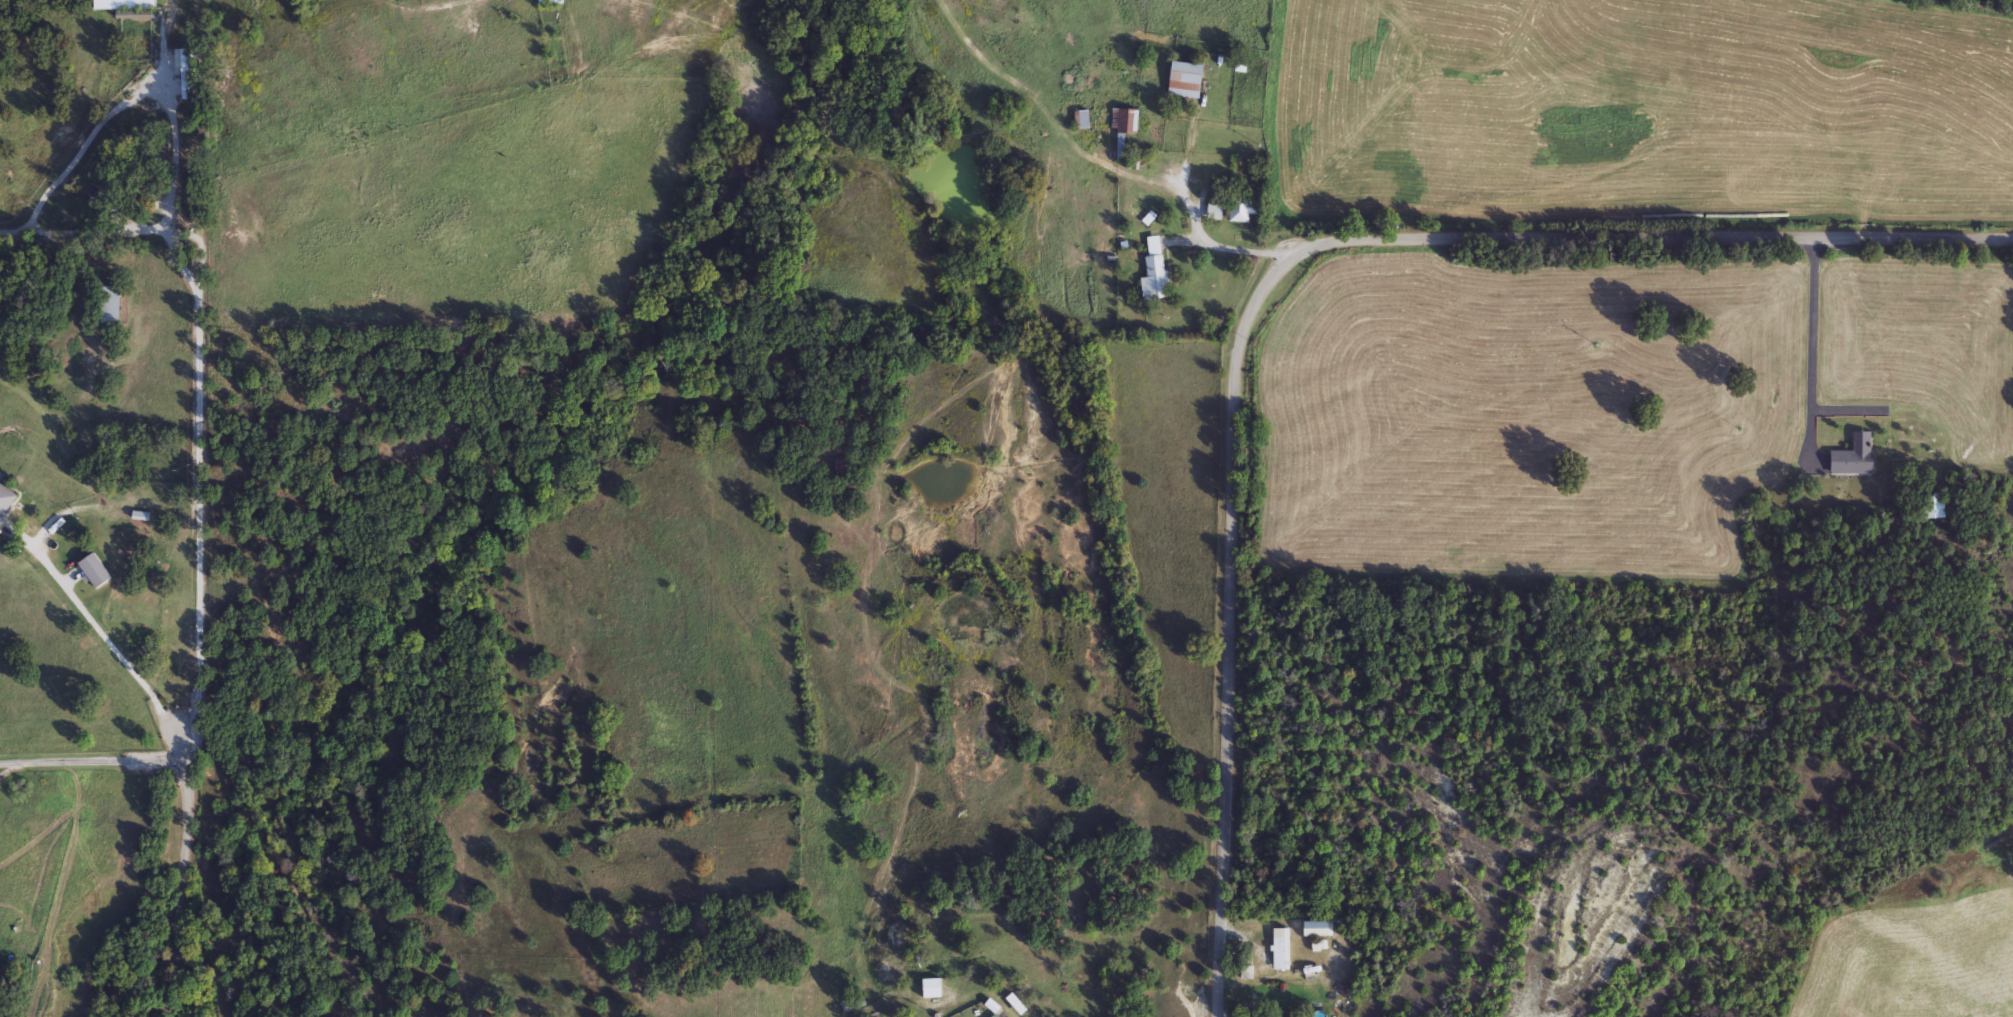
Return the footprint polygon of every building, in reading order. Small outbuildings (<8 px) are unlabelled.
[(539,8),(538,0),(562,0),(563,5),(539,8)] [(1166,96),(1169,62),(1201,65),(1198,99),(1166,96)] [(198,100),(180,101),(179,68),(198,67),(198,100)] [(1135,110),(1135,134),(1116,134),(1116,110),(1135,110)] [(1228,224),(1228,198),(1258,198),(1258,216),(1247,216),(1247,224),(1228,224)] [(1147,279),(1143,238),(1160,237),(1166,299),(1140,302),(1138,279),(1147,279)] [(116,288),(116,325),(98,325),(98,288),(116,288)] [(1870,474),(1829,474),(1829,452),(1851,452),(1851,433),(1870,433),(1870,474)] [(17,498),(0,521),(0,486),(17,498)] [(1922,495),(1942,495),(1942,518),(1922,518),(1922,495)] [(110,579),(95,590),(76,565),(91,554),(110,579)] [(1302,922),(1327,922),(1327,936),(1302,936),(1302,922)] [(1288,971),(1272,971),(1272,928),(1288,928),(1288,971)] [(948,986),(948,1000),(926,1000),(926,986),(948,986)] [(1005,999),(1011,994),(1026,1010),(1020,1015),(1005,999)]
